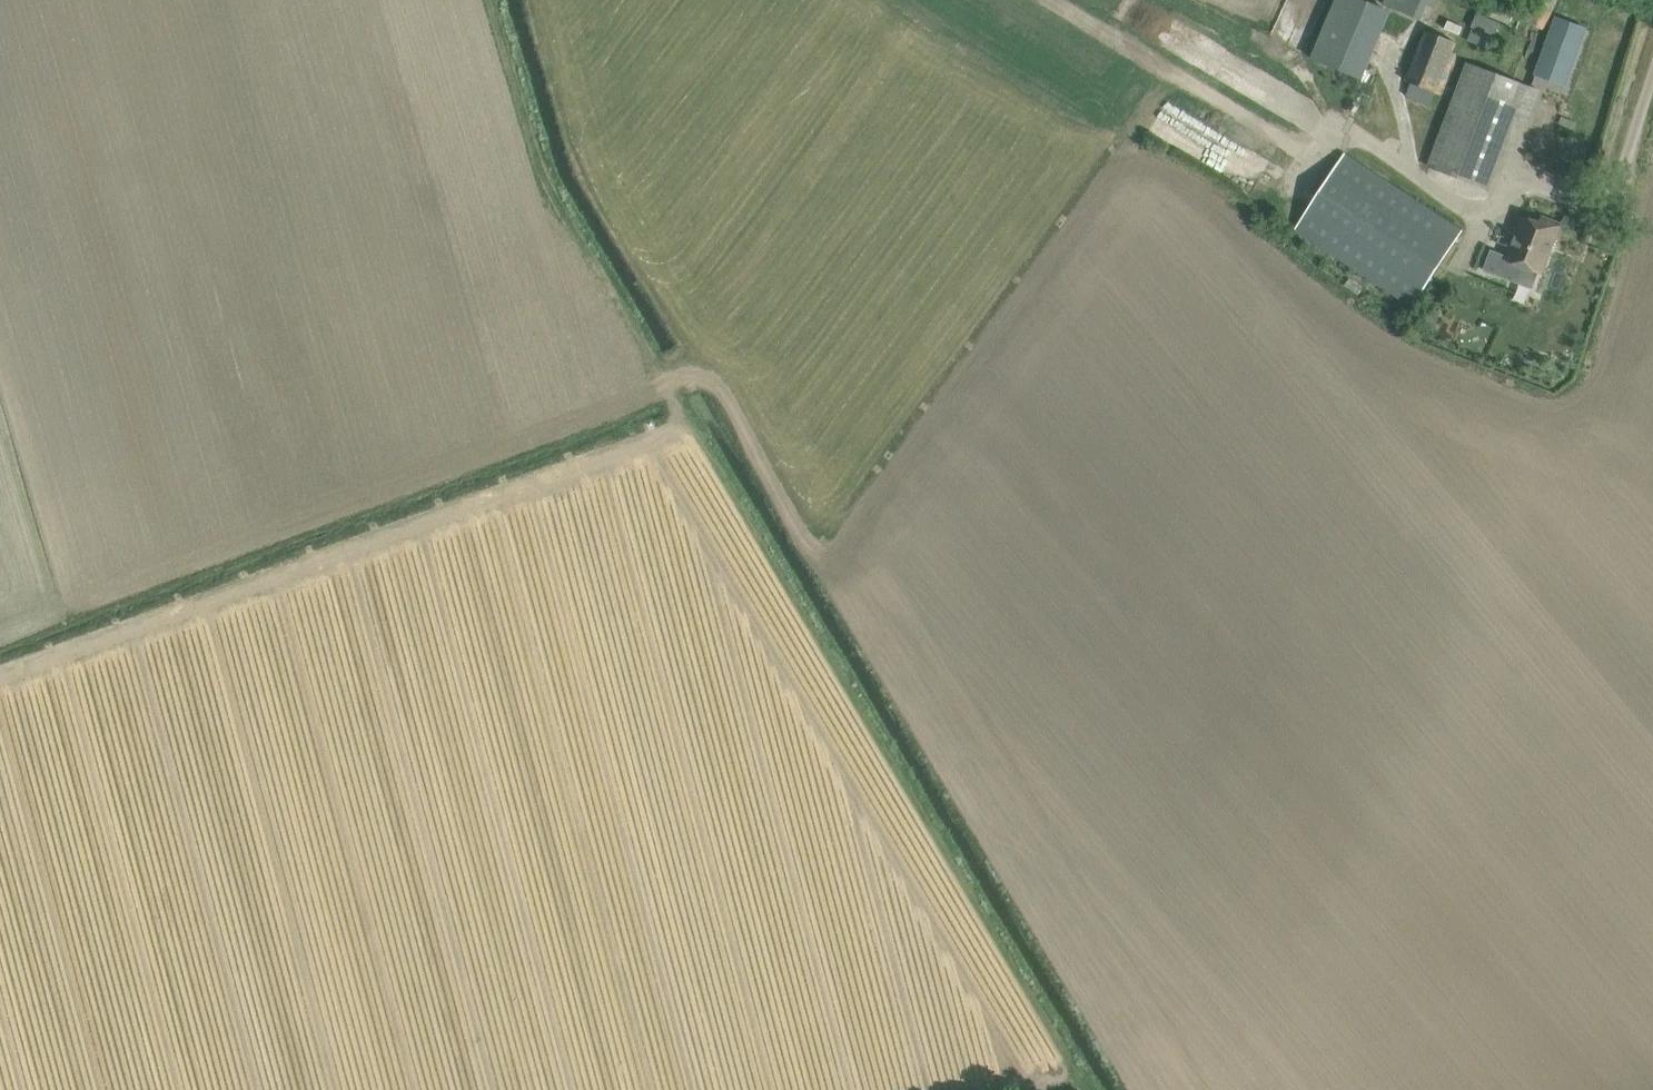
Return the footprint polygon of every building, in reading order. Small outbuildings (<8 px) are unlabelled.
[(1391,10),(1365,0),(1335,0),(1311,57),(1362,78),(1391,10)] [(1385,4),(1421,19),(1427,5),(1434,8),(1437,0),(1387,0),(1385,4)] [(1480,14),(1469,40),(1487,47),(1492,34),(1497,36),(1502,23),(1480,14)] [(1565,89),(1588,30),(1556,17),(1533,76),(1565,89)] [(1427,29),(1407,80),(1411,81),(1405,95),(1431,106),(1437,92),(1442,94),(1458,53),(1452,51),(1456,41),(1427,29)] [(1467,62),(1428,165),(1486,186),(1511,118),(1527,124),(1540,90),(1467,62)] [(1347,156),(1298,232),(1414,308),(1463,231),(1347,156)] [(1524,217),(1507,260),(1543,274),(1562,224),(1543,216),(1540,223),(1524,217)]
